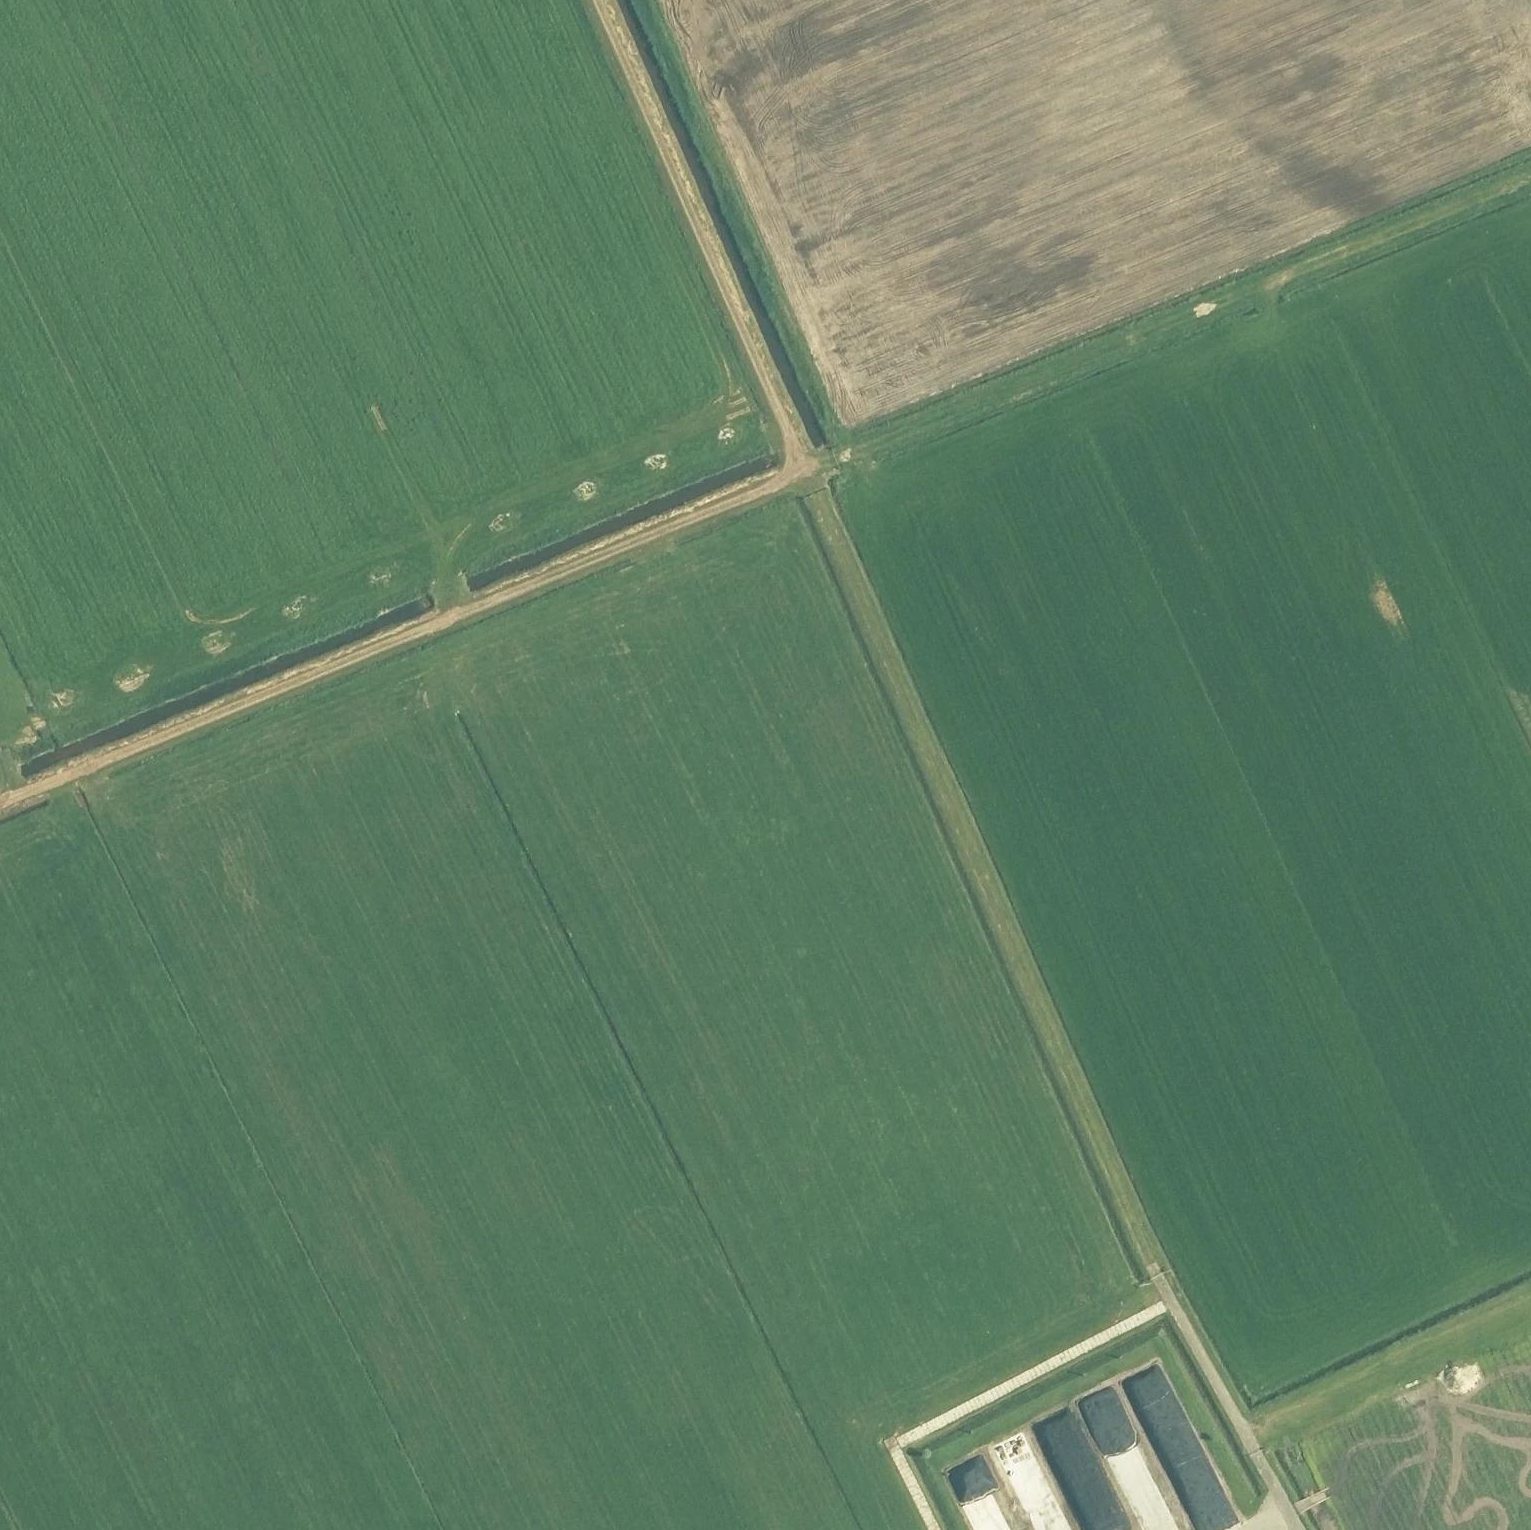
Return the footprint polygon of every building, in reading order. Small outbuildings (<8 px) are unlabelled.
[(1187,1519),(1190,1518),(1195,1529),(1227,1529),(1158,1369),(1128,1381),(1187,1519)] [(1086,1446),(1115,1447),(1117,1399),(1088,1398),(1086,1446)] [(1083,1529),(1118,1529),(1093,1473),(1089,1474),(1063,1416),(1038,1427),(1083,1529)] [(1051,1517),(1033,1473),(1037,1471),(1024,1438),(993,1451),(1018,1513),(1026,1510),(1032,1525),(1051,1517)] [(950,1472),(974,1529),(1005,1529),(977,1461),(950,1472)] [(1157,1518),(1164,1511),(1153,1501),(1145,1510),(1153,1517),(1141,1529),(1171,1529),(1157,1518)]
